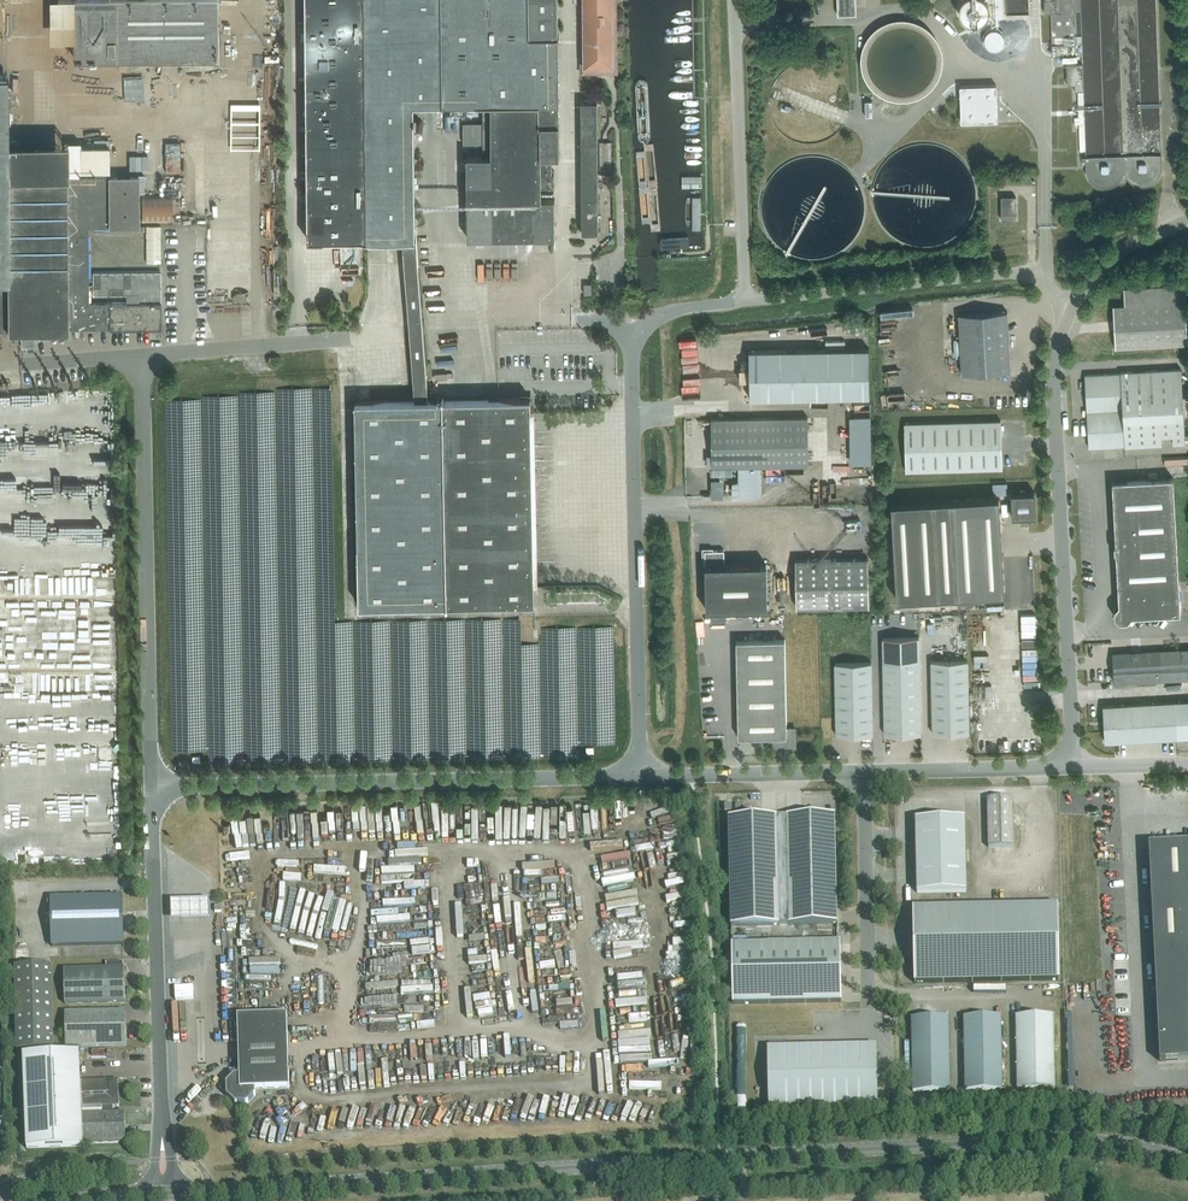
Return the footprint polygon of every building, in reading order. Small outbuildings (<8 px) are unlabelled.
[(75,61),(138,61),(219,60),(219,0),(74,0),(75,40),(75,61)] [(309,158),(309,166),(309,238),(345,238),(403,237),(416,400),(356,401),(359,605),(535,601),(532,397),(429,399),(417,235),(416,235),(415,112),(421,112),(421,104),(415,104),(415,102),(483,102),(483,122),(464,122),(464,143),(483,143),(483,155),(467,155),(467,238),(555,237),(555,199),(542,200),(542,189),(555,189),(555,171),(552,171),(552,155),(560,155),(559,0),(307,0),(309,158)] [(587,62),(581,62),(581,73),(603,73),(603,64),(612,64),(612,0),(587,0),(587,62)] [(855,15),(855,0),(837,0),(837,16),(855,15)] [(965,4),(962,8),(962,14),(963,19),(966,24),(971,27),(976,28),(982,27),(986,23),(989,19),(990,13),(989,8),(986,3),(986,0),(965,0),(965,4)] [(1029,0),(1006,0),(1007,16),(1029,16),(1029,0)] [(1056,0),(1044,0),(1044,13),(1051,12),(1056,12),(1056,0)] [(1083,64),(1081,0),(1056,0),(1056,12),(1051,12),(1053,64),(1067,64),(1083,64)] [(910,22),(906,21),(903,21),(899,21),(896,21),(892,22),(889,23),(885,25),(882,26),(879,28),(876,30),(874,33),(871,36),(869,38),(867,41),(865,45),(864,48),(863,51),(862,55),(862,58),(861,62),(862,65),(862,69),(863,73),(864,76),(865,79),(867,82),(869,85),(871,88),(874,91),(876,93),(879,96),(882,97),(885,99),(889,100),(892,102),(895,102),(899,103),(903,103),(906,103),(910,102),(913,102),(917,101),(920,99),(923,97),(926,96),(929,93),(932,91),(934,88),(936,85),(938,82),(940,79),(941,76),(942,73),(943,69),(944,66),(944,62),(944,58),(943,55),(942,51),(941,48),(940,45),(938,41),(936,38),(934,36),(932,33),(929,31),(926,28),(923,26),(920,25),(917,23),(913,22),(910,22)] [(1006,45),(1006,42),(1006,39),(1005,36),(1003,33),(1000,31),(997,31),(994,31),(990,32),(988,34),(986,36),(985,39),(985,42),(985,46),(987,48),(990,50),(992,52),(996,52),(999,52),(1002,50),(1004,48),(1006,45)] [(1084,91),(1083,64),(1067,64),(1068,85),(1075,84),(1075,91),(1084,91)] [(8,328),(8,329),(18,328),(108,328),(160,328),(160,301),(160,272),(92,272),(92,284),(87,284),(86,228),(138,228),(137,193),(143,193),(143,175),(108,176),(108,146),(79,146),(80,171),(94,171),(94,176),(67,176),(67,175),(7,175),(6,143),(5,72),(0,72),(0,328),(8,328)] [(998,121),(997,84),(960,86),(961,123),(998,121)] [(597,101),(581,102),(583,234),(599,233),(597,101)] [(79,142),(66,142),(67,174),(78,174),(78,171),(80,171),(79,146),(79,142)] [(1105,157),(1085,157),(1085,170),(1088,178),(1092,182),(1099,186),(1111,186),(1116,182),(1120,178),(1124,173),(1129,179),(1133,183),(1138,186),(1148,186),(1153,184),(1156,181),(1160,175),(1161,170),(1161,156),(1142,156),(1124,156),(1105,157)] [(309,158),(300,158),(301,166),(309,166),(309,158)] [(574,206),(582,206),(582,185),(574,185),(574,206)] [(172,222),(172,195),(141,196),(142,222),(172,222)] [(1015,196),(1000,197),(1001,221),(1016,220),(1015,196)] [(161,262),(160,226),(146,226),(146,262),(161,262)] [(1125,304),(1113,305),(1115,348),(1187,344),(1185,286),(1124,289),(1125,304)] [(1011,372),(1008,311),(959,314),(963,374),(1011,372)] [(34,333),(21,334),(21,345),(35,345),(34,333)] [(870,396),(869,348),(749,350),(750,398),(870,396)] [(1121,372),(1121,373),(1123,409),(1183,406),(1181,368),(1121,372)] [(1125,445),(1123,409),(1121,373),(1085,375),(1089,447),(1125,445)] [(1123,409),(1125,445),(1125,446),(1185,443),(1183,406),(1123,409)] [(852,463),(872,462),(871,414),(851,415),(852,463)] [(808,417),(711,418),(712,467),(809,465),(808,417)] [(906,471),(1002,468),(1001,420),(905,423),(906,471)] [(1181,613),(1180,607),(1173,478),(1112,481),(1119,604),(1115,609),(1114,609),(1115,616),(1120,621),(1127,621),(1132,616),(1181,613)] [(1008,494),(1007,482),(993,483),(993,494),(1008,494)] [(1011,493),(1012,517),(1019,516),(1020,525),(1030,524),(1029,516),(1036,516),(1035,491),(1011,493)] [(897,600),(957,596),(1005,594),(999,497),(891,503),(897,600)] [(705,576),(706,610),(768,608),(767,564),(725,565),(724,550),(705,551),(706,576),(705,576)] [(796,559),(797,607),(869,606),(868,557),(796,559)] [(919,637),(883,638),(885,735),(921,734),(919,637)] [(785,639),(736,640),(738,737),(770,737),(770,740),(773,740),(777,744),(777,747),(795,747),(795,728),(787,728),(785,639)] [(1161,650),(1112,653),(1114,682),(1187,678),(1187,649),(1161,650)] [(970,733),(968,660),(931,661),(933,733),(970,733)] [(836,736),(873,735),(872,662),(835,663),(836,736)] [(1176,701),(1103,705),(1105,742),(1187,737),(1187,701),(1176,701)] [(1038,705),(1029,705),(1030,723),(1039,722),(1038,705)] [(1054,899),(1052,791),(1001,792),(1003,900),(1054,899)] [(837,924),(835,815),(786,816),(789,925),(837,924)] [(731,926),(779,925),(777,816),(729,817),(731,926)] [(965,819),(916,820),(917,893),(966,892),(965,819)] [(1160,1062),(1187,1060),(1187,843),(1149,845),(1160,1062)] [(123,897),(51,898),(52,946),(124,945),(123,897)] [(209,905),(172,906),(173,924),(210,923),(209,905)] [(1058,905),(913,908),(914,983),(1059,980),(1058,905)] [(840,942),(732,944),(733,1004),(841,1002),(840,942)] [(17,1050),(53,1050),(52,965),(15,966),(17,1050)] [(65,1004),(125,1002),(125,969),(64,970),(65,1004)] [(126,1046),(125,1012),(65,1013),(66,1047),(126,1046)] [(287,1015),(238,1017),(240,1075),(234,1075),(226,1084),(227,1096),(235,1104),(247,1104),(256,1095),(255,1090),(290,1089),(287,1015)] [(1016,1017),(1018,1089),(1054,1089),(1053,1016),(1016,1017)] [(1002,1090),(1001,1017),(964,1018),(965,1091),(1002,1090)] [(949,1018),(912,1019),(913,1092),(950,1091),(949,1018)] [(769,1109),(878,1107),(876,1046),(768,1048),(769,1109)] [(119,1106),(118,1080),(81,1081),(80,1052),(23,1054),(27,1149),(83,1147),(83,1144),(125,1142),(124,1113),(113,1113),(113,1106),(119,1106)]
